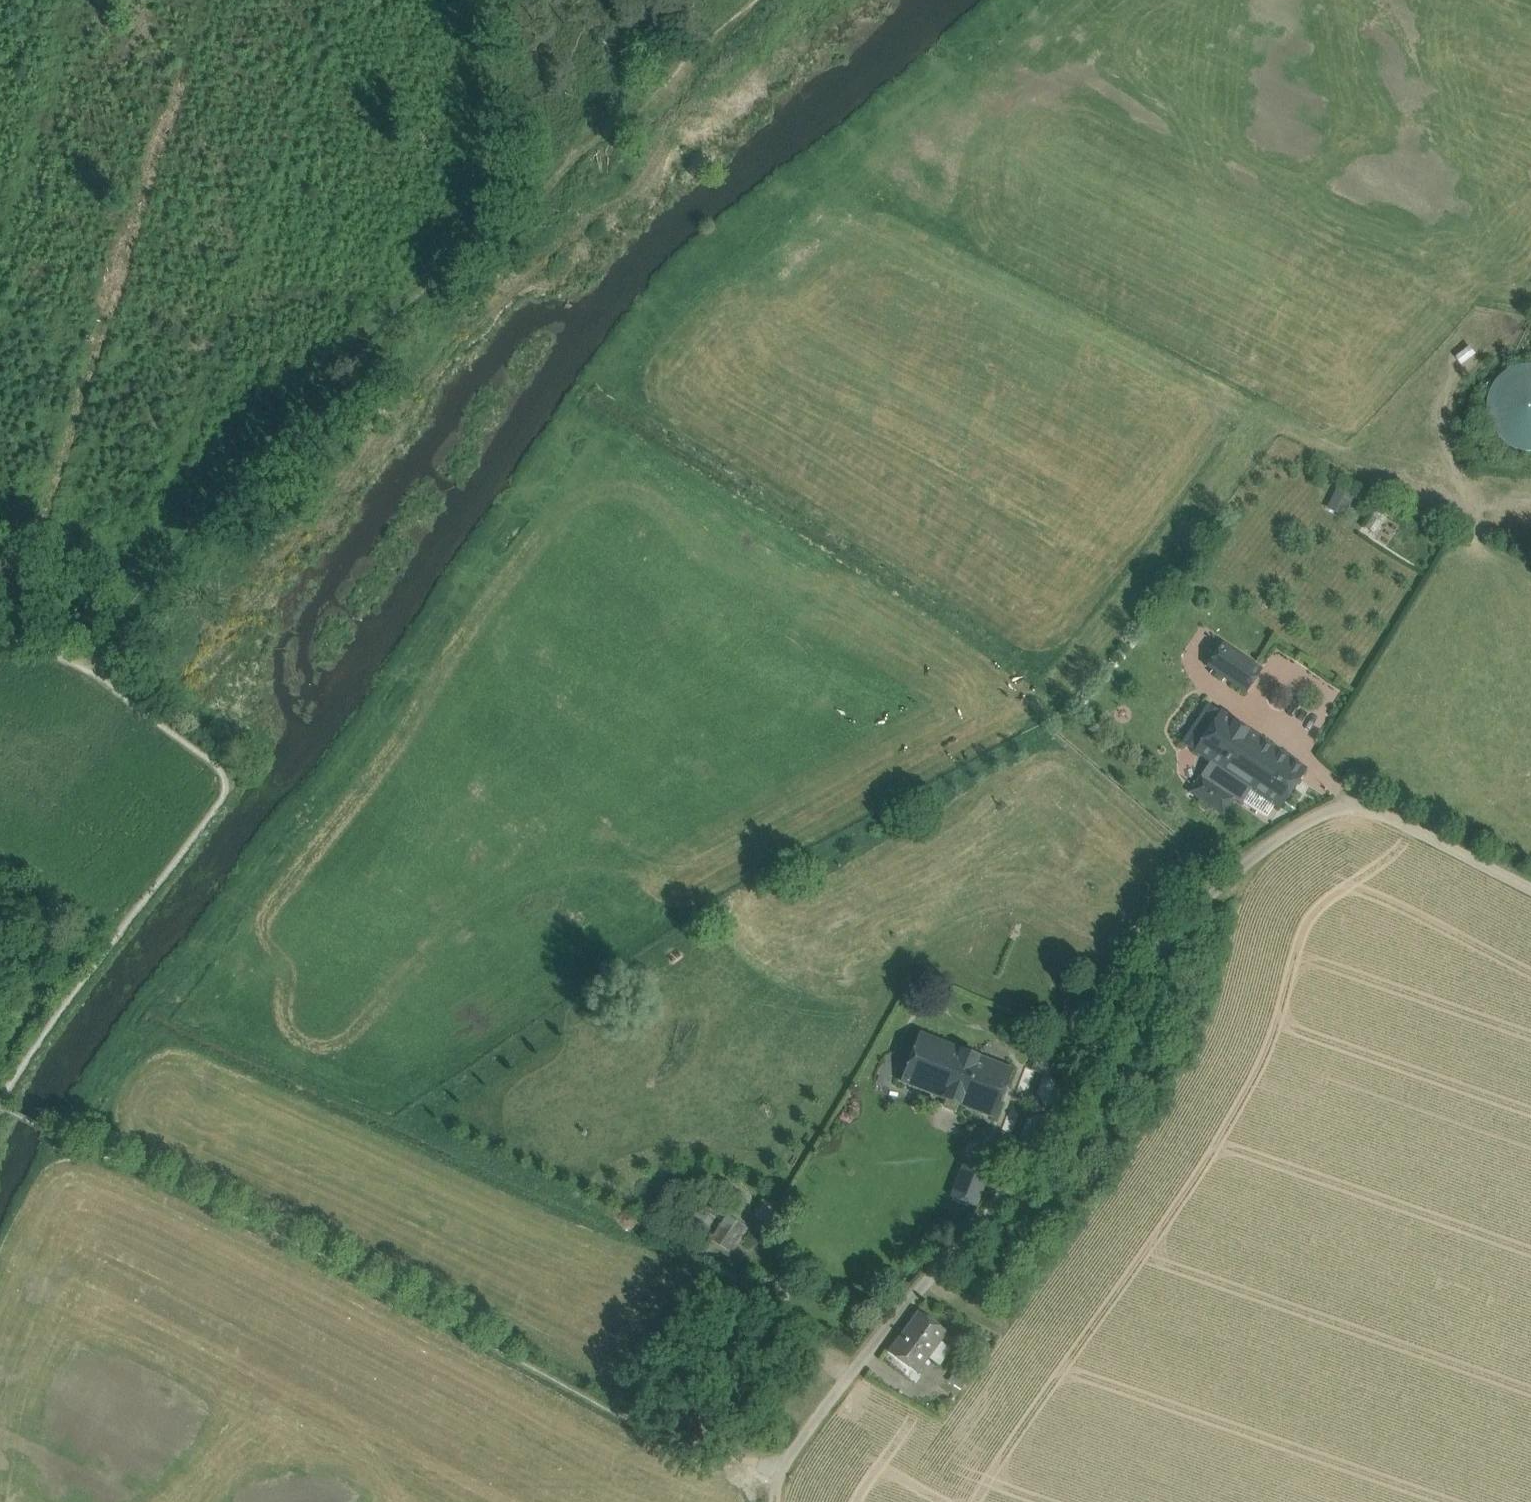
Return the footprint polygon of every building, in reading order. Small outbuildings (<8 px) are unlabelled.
[(1514,448),(1530,452),(1530,365),(1515,368),(1500,378),(1491,392),(1488,408),(1491,425),(1500,439),(1514,448)] [(1340,486),(1329,502),(1341,510),(1352,494),(1340,486)] [(1384,521),(1373,516),(1368,527),(1378,532),(1384,521)] [(1262,670),(1222,644),(1207,667),(1246,694),(1262,670)] [(1194,752),(1220,713),(1208,705),(1182,744),(1194,752)] [(1220,713),(1194,752),(1210,763),(1251,790),(1280,810),(1306,770),(1220,712),(1220,713)] [(1200,777),(1234,799),(1242,804),(1251,790),(1210,763),(1201,776),(1200,777)] [(1234,799),(1200,777),(1189,793),(1223,816),(1234,799)] [(1014,1071),(919,1035),(901,1081),(995,1118),(1014,1071)] [(1036,1059),(1031,1070),(1048,1077),(1052,1066),(1036,1059)] [(951,1197),(976,1207),(989,1174),(964,1164),(951,1197)] [(709,1213),(698,1206),(688,1223),(698,1229),(709,1213)] [(727,1217),(712,1239),(728,1250),(743,1228),(727,1217)] [(946,1336),(917,1316),(900,1339),(929,1360),(946,1336)] [(929,1360),(900,1339),(888,1356),(916,1377),(929,1360)]
